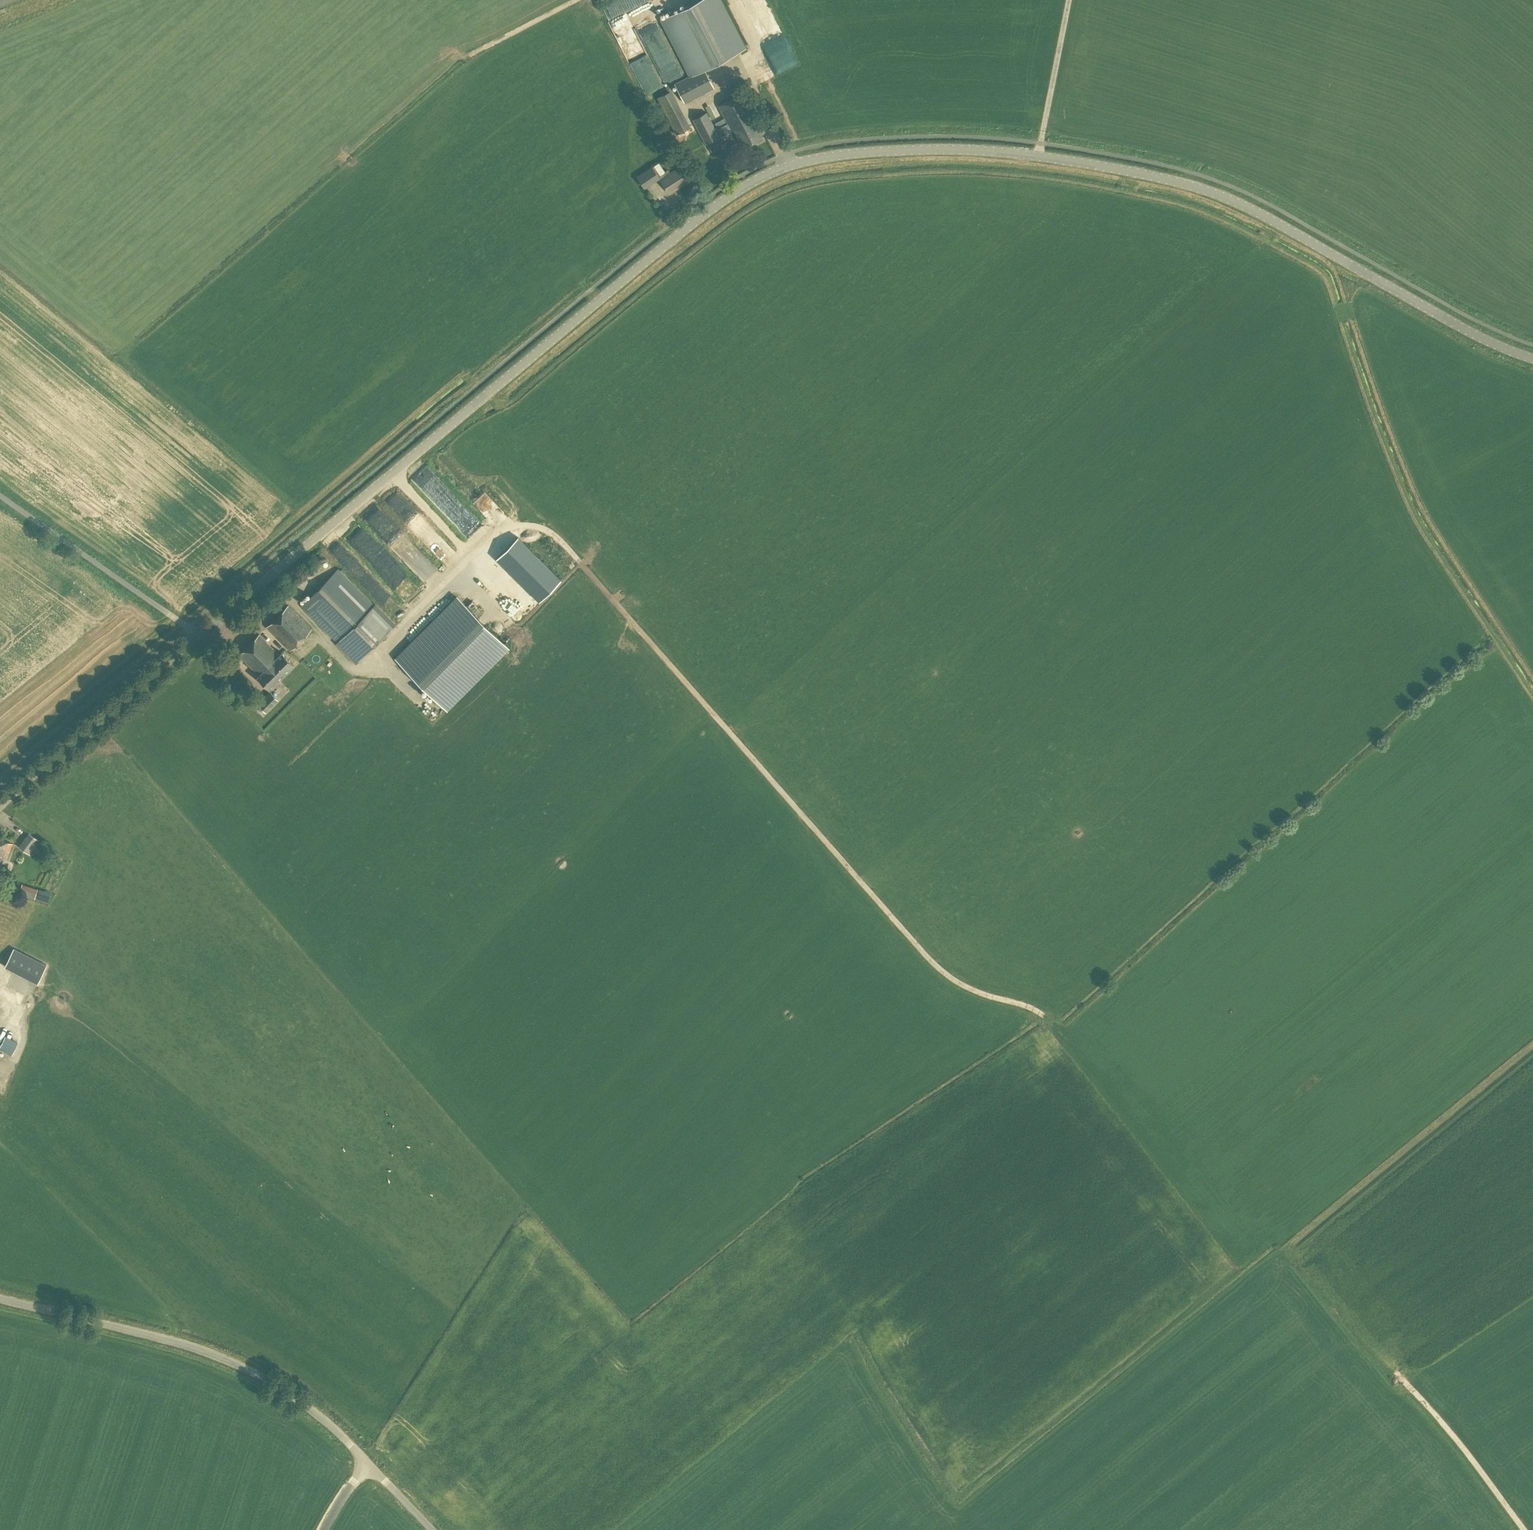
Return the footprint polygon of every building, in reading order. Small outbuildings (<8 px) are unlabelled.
[(610,16),(635,3),(633,0),(603,0),(602,0),(610,16)] [(713,88),(704,69),(746,48),(721,0),(697,0),(659,19),(688,76),(674,83),(684,103),(713,88)] [(658,24),(644,30),(649,42),(664,35),(658,24)] [(762,138),(752,119),(754,117),(742,94),(719,106),(728,123),(717,129),(716,127),(714,128),(706,112),(693,119),(706,144),(734,130),(743,148),(745,146),(747,147),(750,146),(751,144),(762,138)] [(718,138),(707,144),(711,151),(722,145),(718,138)] [(661,159),(656,162),(661,172),(666,169),(661,159)] [(641,173),(636,176),(641,184),(644,188),(658,178),(651,167),(650,167),(641,173)] [(669,193),(688,180),(679,167),(660,179),(669,193)] [(426,490),(438,482),(429,468),(417,476),(426,490)] [(387,517),(392,512),(385,506),(374,518),(385,529),(392,521),(387,517)] [(336,548),(343,557),(350,552),(343,543),(336,548)] [(406,578),(375,547),(366,556),(397,587),(406,578)] [(365,565),(359,568),(366,579),(372,576),(365,565)] [(374,605),(338,569),(302,605),(338,641),(337,641),(357,661),(394,625),(374,605)] [(390,595),(380,584),(373,590),(383,601),(390,595)] [(509,642),(459,594),(398,657),(448,707),(509,642)] [(289,651),(312,628),(288,604),(265,627),(289,651)] [(279,654),(259,634),(239,653),(259,674),(257,676),(269,688),(294,664),(282,652),(279,654)] [(265,712),(278,699),(269,690),(262,697),(264,698),(258,704),(265,712)] [(30,854),(39,841),(28,832),(18,845),(30,854)] [(2,870),(12,843),(0,839),(0,869),(2,870)] [(19,894),(35,898),(38,888),(22,883),(19,894)] [(20,951),(14,948),(13,949),(4,966),(11,969),(33,980),(35,981),(37,983),(47,964),(35,958),(20,951)] [(2,1049),(15,1053),(18,1042),(5,1038),(2,1049)]
